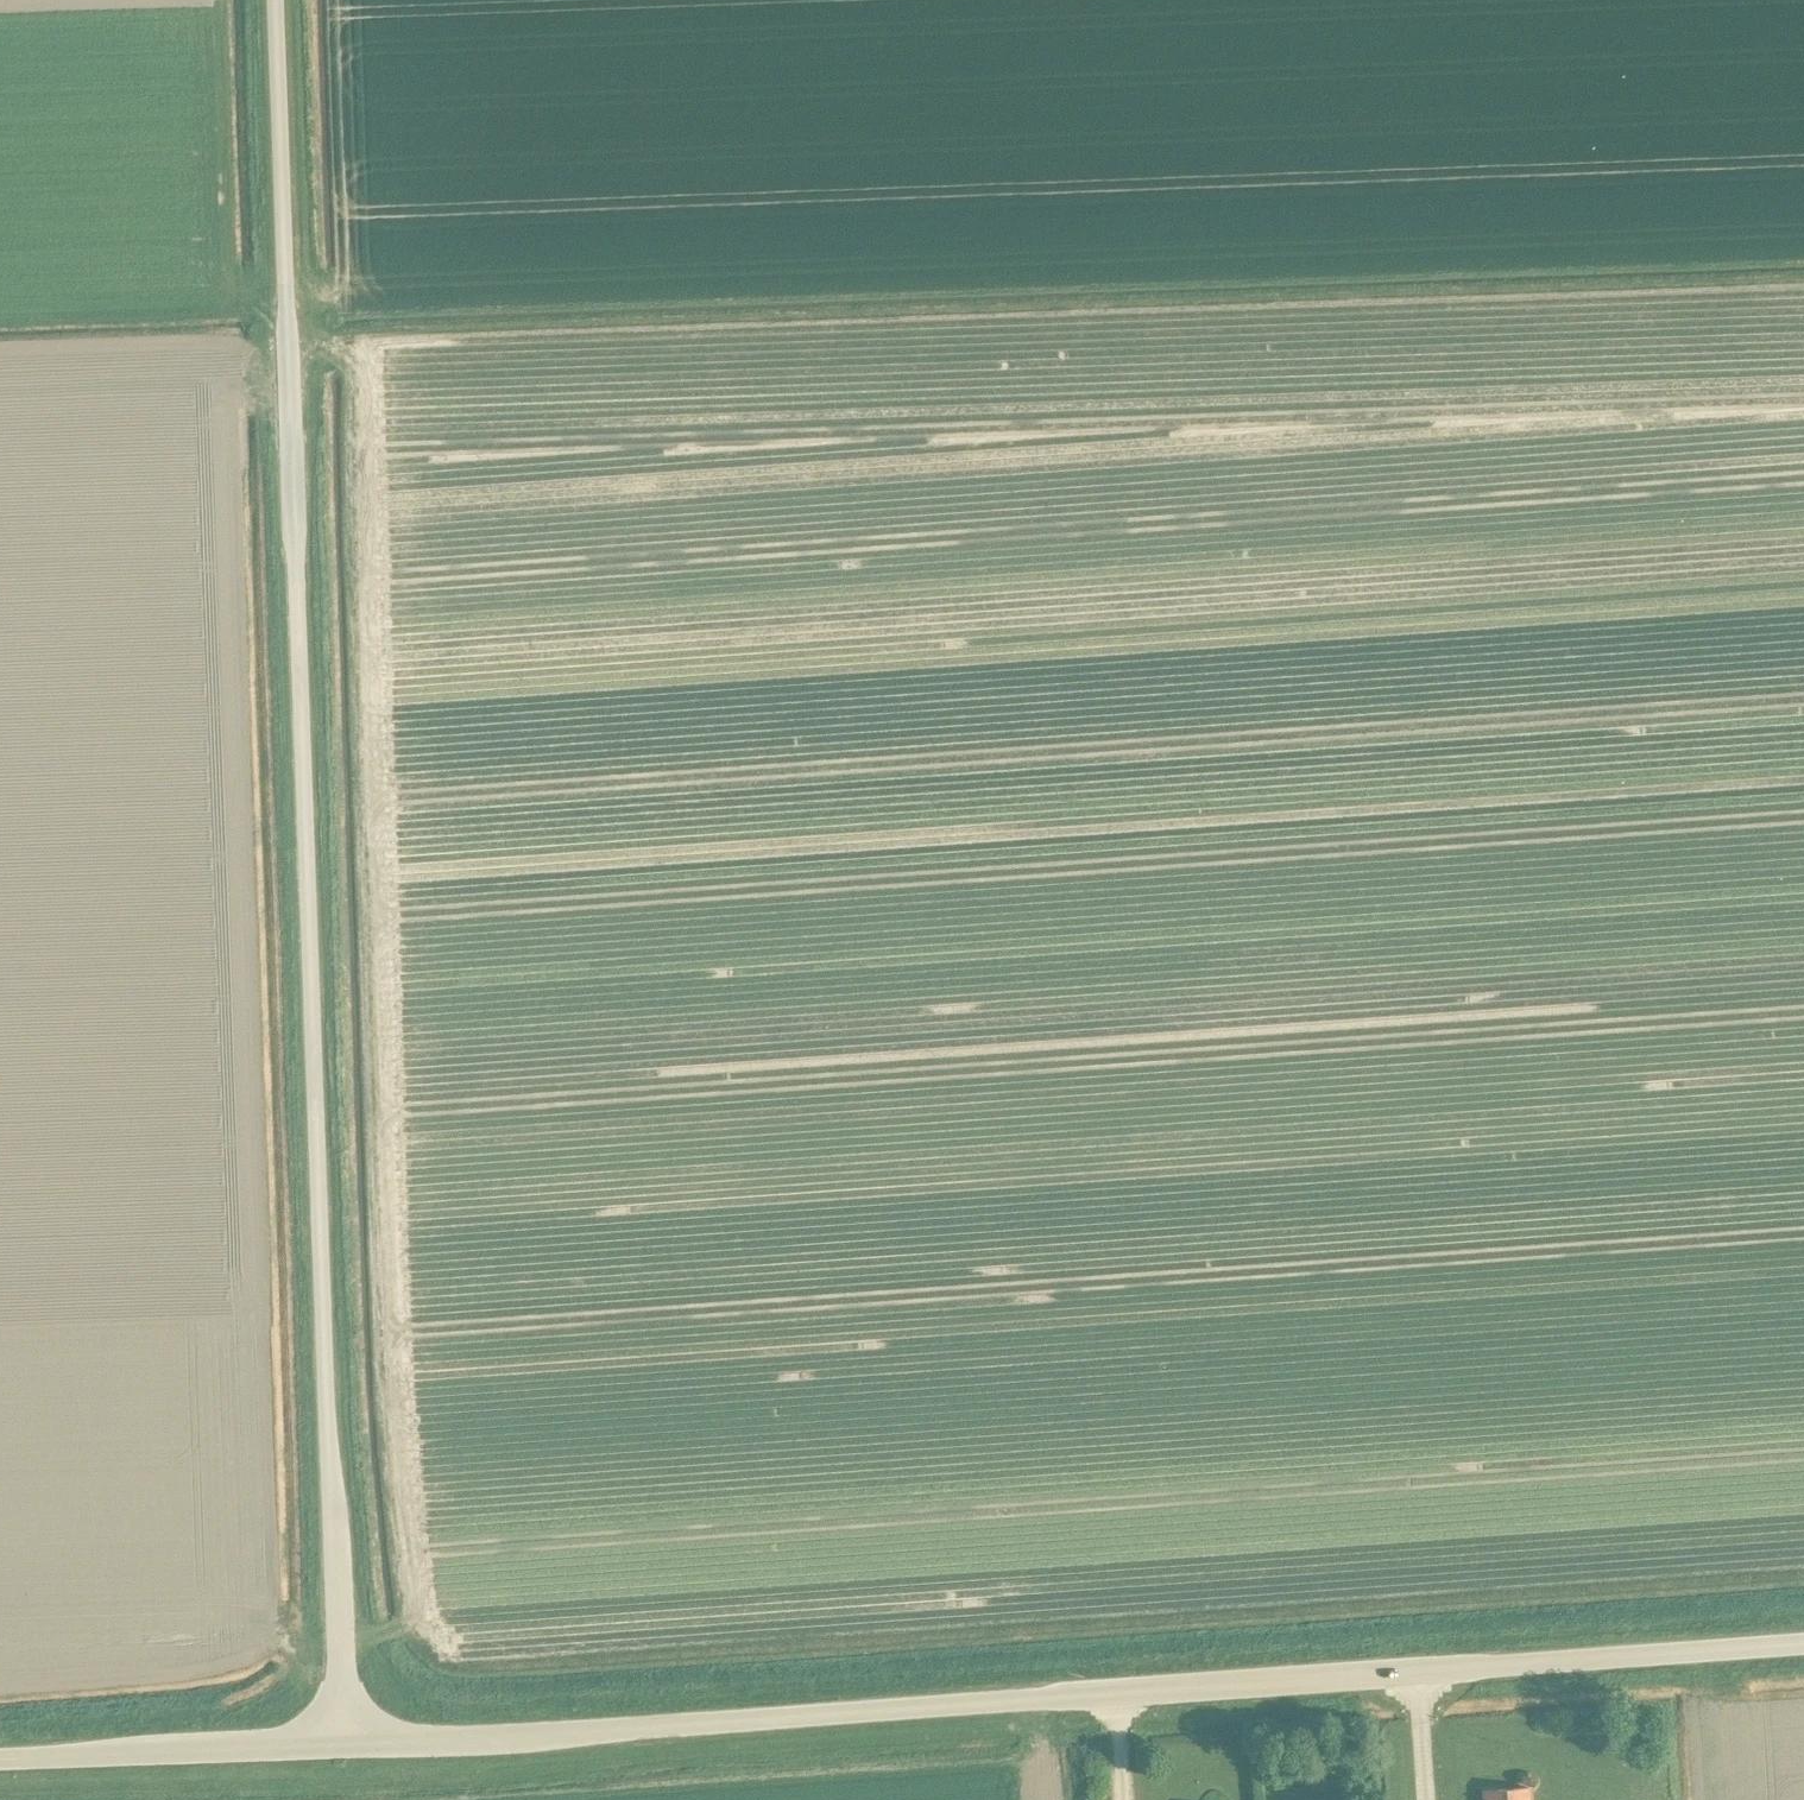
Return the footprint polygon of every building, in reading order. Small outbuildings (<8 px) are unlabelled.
[(1526,1790),(1482,1793),(1483,1799),(1527,1799),(1526,1790)]
